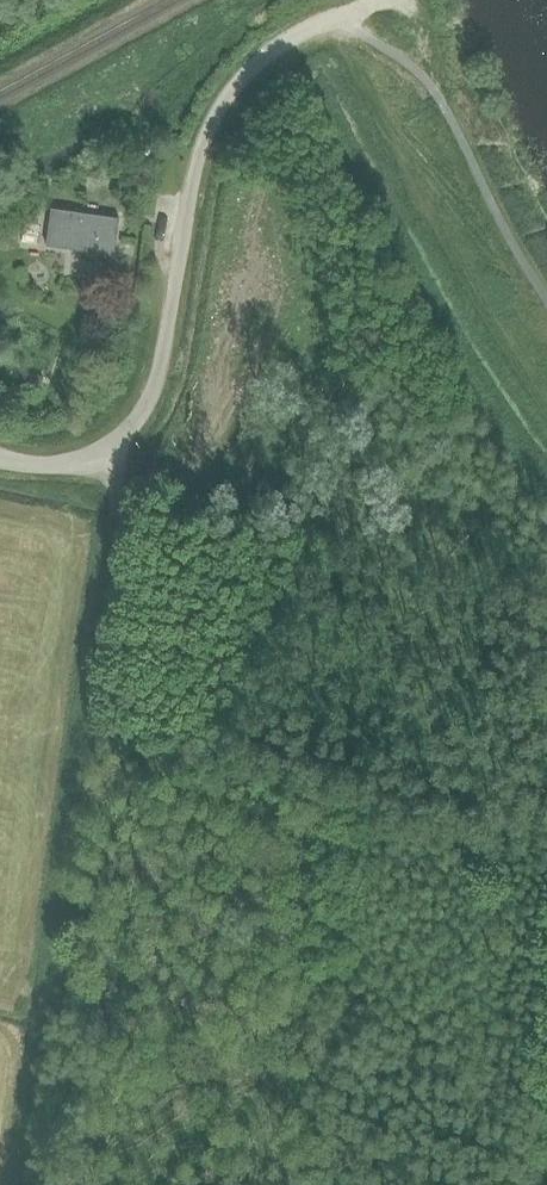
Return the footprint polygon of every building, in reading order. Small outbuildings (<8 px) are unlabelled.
[(112,254),(118,218),(71,210),(50,208),(46,244),(65,247),(112,254)] [(38,223),(23,221),(21,240),(36,242),(38,223)]
